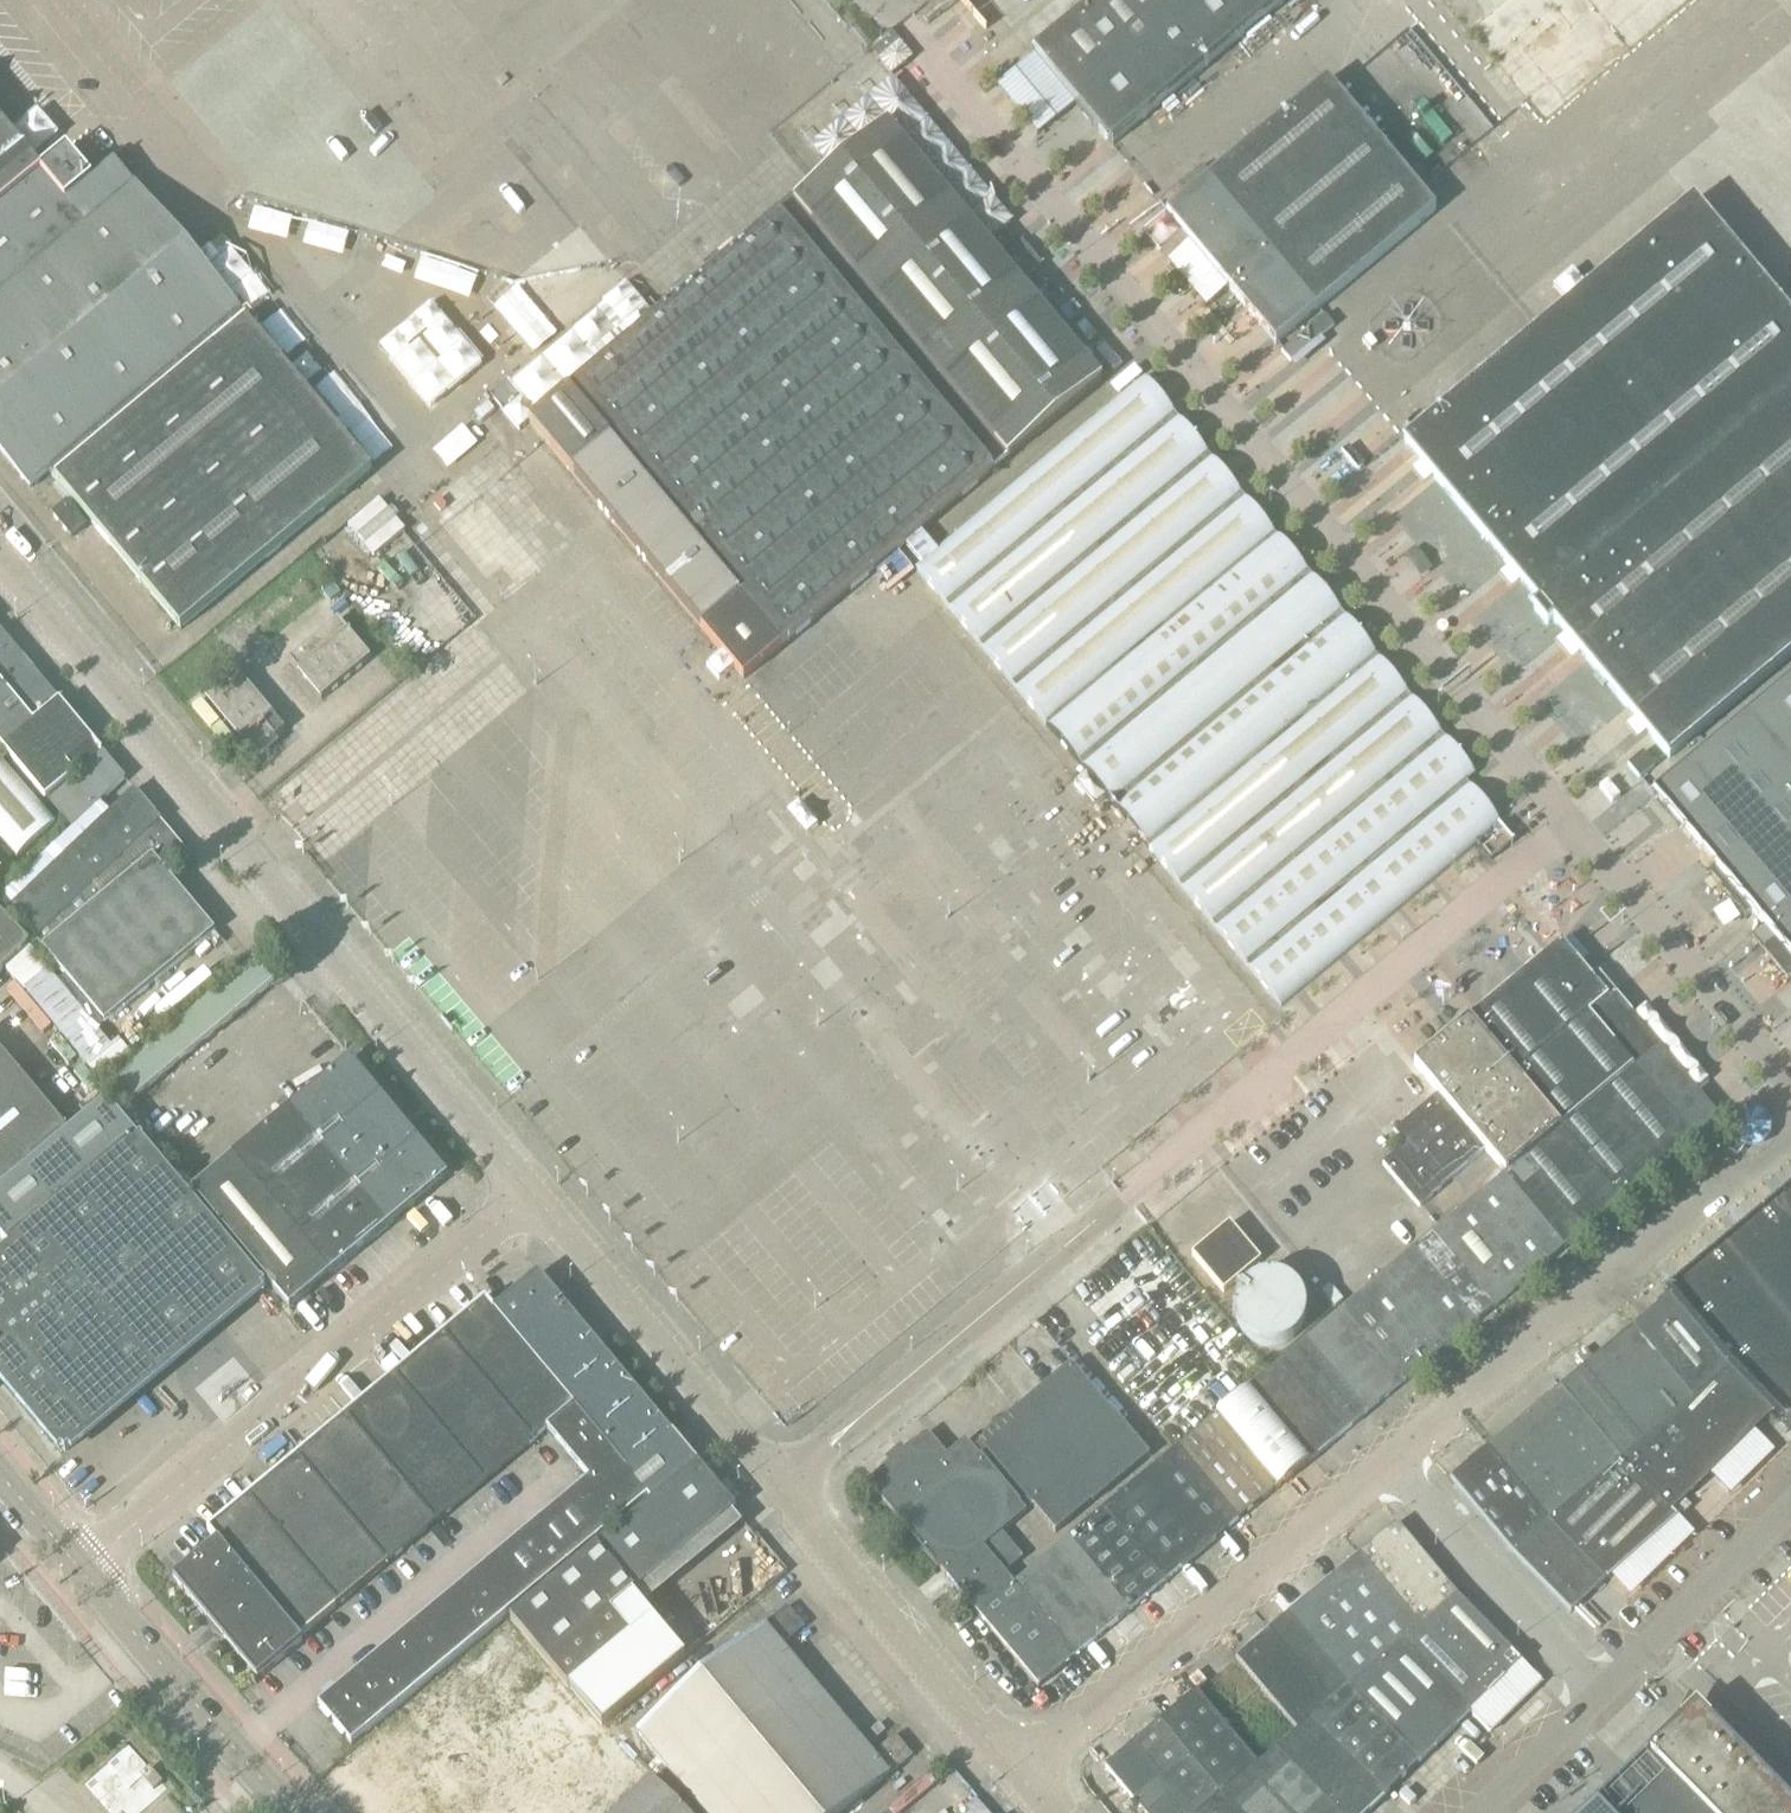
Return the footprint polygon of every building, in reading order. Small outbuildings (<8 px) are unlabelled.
[(1284,0),(1098,0),(1034,53),(1110,145),(1284,0)] [(1275,344),(1436,210),(1327,79),(1166,213),(1275,344)] [(362,116),(377,132),(381,128),(367,111),(362,116)] [(88,225),(134,186),(114,161),(93,179),(67,148),(41,169),(0,120),(0,298),(88,225)] [(1029,293),(995,252),(996,251),(994,250),(981,234),(986,229),(972,212),(966,217),(960,209),(959,208),(958,208),(924,167),(925,166),(924,165),(923,166),(888,123),(794,201),(798,206),(784,218),(780,213),(530,423),(608,516),(726,658),(734,667),(744,679),(780,648),(994,469),(990,464),(1004,452),(1008,457),(1101,379),(1066,337),(1066,336),(1065,335),(1030,294),(1031,294),(1030,292),(1029,293)] [(134,186),(88,225),(0,298),(0,451),(30,487),(49,472),(240,312),(134,186)] [(1374,466),(1463,572),(1506,624),(1508,623),(1790,387),(1790,316),(1693,200),(1537,330),(1405,441),(1376,465),(1374,466)] [(250,227),(344,253),(350,231),(255,205),(250,227)] [(1008,233),(1005,229),(993,239),(1003,251),(1015,241),(1011,236),(1008,233)] [(385,245),(380,267),(418,275),(423,253),(385,245)] [(452,290),(486,302),(494,280),(459,268),(452,290)] [(429,406),(485,363),(436,300),(380,342),(429,406)] [(247,310),(241,315),(240,312),(49,472),(181,629),(371,470),(252,327),(258,322),(247,310)] [(1297,361),(1334,322),(1323,312),(1286,351),(1297,361)] [(1134,382),(914,565),(1096,784),(1281,1005),(1404,903),(1492,830),(1458,790),(1467,783),(1134,382)] [(1506,624),(1529,651),(1594,729),(1639,783),(1640,782),(1790,656),(1790,387),(1508,623),(1506,624)] [(465,425),(435,449),(448,466),(479,442),(465,425)] [(405,530),(379,499),(348,525),(374,556),(405,530)] [(71,537),(85,525),(67,504),(53,515),(71,537)] [(371,658),(338,619),(289,660),(322,699),(371,658)] [(34,722),(59,700),(0,629),(0,681),(34,722)] [(285,730),(236,671),(205,697),(242,742),(246,738),(258,752),(285,730)] [(5,745),(49,798),(103,752),(59,700),(34,722),(0,681),(0,739),(5,745)] [(1653,796),(1703,855),(1702,856),(1701,859),(1700,863),(1702,867),(1706,870),(1709,870),(1712,870),(1714,869),(1715,870),(1709,874),(1746,918),(1752,913),(1763,928),(1751,938),(1787,982),(1790,979),(1790,681),(1733,729),(1716,744),(1653,796)] [(103,753),(51,802),(72,828),(125,779),(103,753)] [(17,858),(56,823),(0,760),(0,838),(17,858)] [(7,911),(35,940),(160,821),(134,790),(133,790),(133,791),(7,911)] [(806,834),(818,824),(817,822),(799,800),(795,804),(787,810),(806,834)] [(160,821),(35,940),(42,948),(152,856),(169,875),(191,857),(160,821)] [(215,931),(169,875),(152,856),(42,948),(105,1024),(215,931)] [(6,968),(30,945),(0,913),(0,974),(6,968)] [(1468,1018),(1560,1127),(1633,1067),(1633,1066),(1588,1014),(1608,997),(1561,941),(1468,1018)] [(274,983),(254,959),(105,1082),(125,1107),(274,983)] [(1588,1014),(1633,1066),(1633,1067),(1694,1139),(1719,1118),(1658,1045),(1614,992),(1608,997),(1588,1014)] [(1428,1080),(1395,1107),(1456,1179),(1488,1152),(1506,1173),(1524,1158),(1560,1127),(1468,1018),(1421,1058),(1414,1064),(1428,1080)] [(114,1046),(88,1067),(101,1082),(131,1056),(119,1042),(114,1046)] [(18,1072),(0,1050),(0,1087),(18,1072)] [(232,1156),(191,1190),(268,1282),(290,1308),(330,1274),(431,1190),(448,1176),(418,1139),(414,1142),(396,1121),(400,1118),(350,1058),(232,1156)] [(1633,1067),(1560,1127),(1621,1200),(1694,1139),(1633,1067)] [(0,1087),(0,1187),(68,1131),(18,1072),(0,1087)] [(7,1248),(0,1254),(0,1373),(63,1448),(62,1448),(65,1452),(69,1448),(68,1447),(261,1287),(261,1288),(265,1285),(141,1136),(109,1098),(0,1189),(0,1236),(9,1246),(7,1248)] [(1774,1133),(1759,1101),(1730,1114),(1746,1147),(1774,1133)] [(1621,1200),(1560,1127),(1524,1158),(1585,1230),(1621,1200)] [(1506,1173),(1487,1188),(1548,1261),(1585,1230),(1524,1158),(1506,1173)] [(1730,1368),(1773,1412),(1772,1412),(1789,1430),(1790,1429),(1790,1428),(1790,1183),(1663,1289),(1669,1295),(1730,1368)] [(1433,1234),(1494,1306),(1548,1261),(1487,1188),(1433,1234)] [(1192,1254),(1223,1292),(1261,1260),(1230,1222),(1192,1254)] [(1433,1234),(1415,1249),(1475,1322),(1494,1306),(1433,1234)] [(1415,1249),(1342,1310),(1403,1382),(1475,1322),(1415,1249)] [(538,1274),(494,1310),(574,1406),(610,1449),(599,1458),(617,1479),(626,1471),(627,1472),(673,1434),(672,1433),(671,1434),(538,1274)] [(1303,1326),(1304,1323),(1305,1319),(1306,1315),(1306,1312),(1306,1308),(1305,1305),(1305,1301),(1304,1298),(1302,1294),(1300,1291),(1298,1288),(1294,1284),(1292,1283),(1288,1280),(1285,1279),(1283,1278),(1279,1277),(1275,1276),(1273,1276),(1269,1276),(1264,1276),(1260,1277),(1256,1279),(1254,1280),(1251,1282),(1248,1284),(1245,1287),(1243,1290),(1240,1293),(1239,1296),(1238,1300),(1237,1303),(1236,1305),(1236,1307),(1236,1310),(1236,1313),(1236,1315),(1237,1318),(1237,1321),(1239,1324),(1240,1327),(1242,1330),(1244,1333),(1246,1336),(1249,1338),(1251,1339),(1254,1341),(1256,1342),(1260,1344),(1263,1345),(1266,1345),(1270,1346),(1273,1346),(1276,1345),(1279,1345),(1282,1344),(1285,1343),(1288,1341),(1291,1339),(1293,1338),(1295,1336),(1298,1333),(1299,1331),(1301,1328),(1303,1326)] [(1669,1295),(1633,1326),(1693,1399),(1730,1368),(1669,1295)] [(257,1678),(302,1641),(299,1638),(388,1563),(387,1562),(547,1429),(574,1406),(494,1310),(485,1299),(198,1538),(207,1549),(174,1578),(257,1678)] [(1342,1310),(1338,1313),(1305,1340),(1366,1413),(1403,1382),(1342,1310)] [(1693,1399),(1633,1326),(1560,1387),(1621,1459),(1693,1399)] [(1305,1340),(1269,1370),(1330,1443),(1366,1413),(1305,1340)] [(867,1482),(947,1577),(984,1547),(1005,1573),(1023,1557),(1002,1532),(1033,1506),(1056,1532),(1148,1455),(1072,1364),(954,1463),(927,1432),(904,1451),(901,1447),(888,1459),(891,1462),(867,1482)] [(1730,1368),(1693,1399),(1621,1459),(1672,1512),(1772,1412),(1773,1412),(1730,1368)] [(1269,1370),(1251,1386),(1312,1458),(1330,1443),(1269,1370)] [(1251,1386),(1215,1416),(1275,1489),(1312,1458),(1251,1386)] [(1487,1448),(1548,1520),(1621,1459),(1560,1387),(1487,1448)] [(647,1498),(650,1502),(697,1463),(673,1434),(627,1472),(626,1471),(617,1479),(599,1458),(610,1449),(574,1406),(547,1429),(589,1480),(522,1535),(555,1575),(647,1498)] [(1239,1519),(1275,1489),(1215,1416),(1178,1446),(1239,1519)] [(1178,1446),(1105,1508),(1166,1580),(1239,1519),(1178,1446)] [(1548,1520),(1487,1448),(1451,1478),(1512,1551),(1548,1520)] [(1672,1512),(1621,1459),(1548,1520),(1605,1578),(1672,1512)] [(611,1613),(736,1508),(697,1463),(650,1502),(596,1548),(510,1619),(569,1689),(631,1636),(611,1613)] [(1166,1580),(1105,1508),(1068,1538),(1129,1611),(1166,1580)] [(1571,1611),(1605,1578),(1548,1520),(1512,1551),(1571,1611)] [(1457,1596),(1396,1523),(1360,1554),(1421,1627),(1457,1596)] [(555,1575),(522,1535),(495,1558),(528,1598),(555,1575)] [(1068,1538),(1014,1583),(1075,1656),(1129,1611),(1068,1538)] [(947,1577),(1039,1686),(1075,1656),(1014,1583),(1005,1573),(984,1547),(947,1577)] [(1360,1554),(1287,1615),(1348,1687),(1402,1642),(1421,1627),(1360,1554)] [(495,1558),(467,1581),(501,1621),(528,1598),(495,1558)] [(501,1621),(467,1581),(440,1603),(473,1643),(501,1621)] [(1541,1682),(1520,1661),(1457,1596),(1421,1627),(1402,1642),(1470,1711),(1490,1732),(1541,1682)] [(440,1603),(413,1626),(446,1666),(473,1643),(440,1603)] [(866,1747),(781,1645),(804,1626),(787,1606),(637,1732),(704,1812),(843,1812),(912,1755),(895,1735),(873,1754),(866,1747)] [(959,1629),(972,1618),(964,1607),(950,1618),(959,1629)] [(1287,1615),(1269,1630),(1330,1703),(1348,1687),(1287,1615)] [(446,1666),(413,1626),(385,1649),(419,1689),(446,1666)] [(1312,1718),(1330,1703),(1269,1630),(1235,1658),(1296,1731),(1312,1718)] [(1402,1642),(1348,1687),(1419,1760),(1470,1711),(1402,1642)] [(385,1649),(358,1672),(392,1712),(419,1689),(385,1649)] [(351,1745),(392,1712),(358,1672),(318,1705),(351,1745)] [(1419,1760),(1348,1687),(1330,1703),(1312,1718),(1386,1793),(1419,1760)] [(1196,1690),(1160,1721),(1221,1794),(1257,1763),(1196,1690)] [(1755,1768),(1700,1712),(1696,1708),(1681,1723),(1662,1741),(1637,1766),(1616,1787),(1589,1812),(1790,1812),(1790,1805),(1755,1768)] [(1340,1812),(1365,1812),(1386,1793),(1312,1718),(1296,1731),(1276,1748),(1340,1812)] [(1144,1812),(1198,1812),(1221,1794),(1160,1721),(1105,1767),(1144,1812)] [(1276,1748),(1257,1763),(1221,1794),(1239,1812),(1340,1812),(1276,1748)] [(161,1782),(149,1768),(141,1775),(153,1789),(161,1782)] [(651,1778),(651,1779),(616,1812),(686,1812),(651,1778)] [(1221,1794),(1198,1812),(1239,1812),(1221,1794)]
